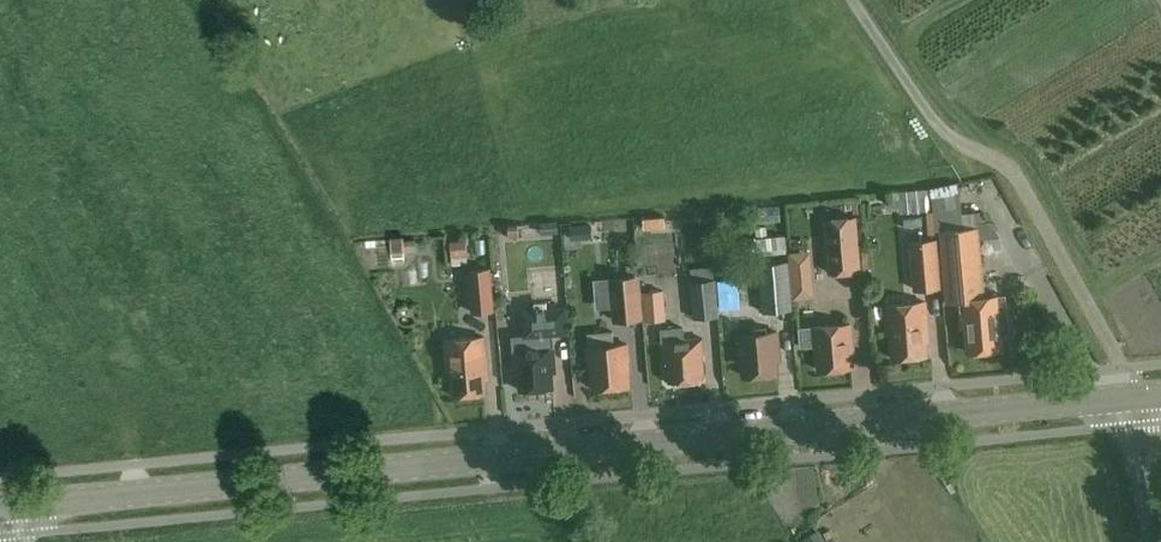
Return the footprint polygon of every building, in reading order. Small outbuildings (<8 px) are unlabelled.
[(959,183),(930,188),(932,196),(936,231),(940,231),(964,229),(960,192),(959,183)] [(928,211),(926,189),(893,192),(894,203),(900,203),(901,213),(928,211)] [(964,229),(940,231),(945,285),(984,282),(980,238),(995,236),(982,213),(970,214),(971,228),(964,229)] [(645,230),(666,228),(665,214),(643,215),(645,230)] [(862,271),(857,215),(824,218),(829,274),(862,271)] [(545,233),(558,232),(557,221),(544,222),(545,233)] [(758,255),(787,253),(785,235),(756,238),(758,255)] [(366,266),(404,264),(401,237),(364,240),(364,242),(359,242),(361,261),(366,261),(366,266)] [(941,289),(936,239),(909,242),(914,291),(941,289)] [(450,242),(451,257),(466,255),(465,241),(450,242)] [(788,252),(792,299),(815,297),(811,250),(788,252)] [(793,310),(788,261),(759,263),(763,312),(793,310)] [(719,303),(716,281),(716,280),(714,280),(713,269),(713,266),(691,268),(692,282),(691,282),(694,319),(720,317),(719,303)] [(495,311),(491,268),(468,270),(473,313),(495,311)] [(725,268),(713,269),(714,280),(716,280),(716,281),(726,280),(725,268)] [(644,321),(640,275),(593,280),(595,304),(611,303),(613,323),(644,321)] [(726,280),(716,281),(719,303),(729,302),(727,280),(726,280)] [(984,282),(945,285),(946,304),(961,303),(963,327),(966,327),(968,352),(1002,349),(1000,335),(1002,335),(1001,323),(1003,323),(1008,323),(1006,307),(1001,308),(983,309),(983,300),(986,300),(984,282)] [(646,320),(668,319),(666,296),(663,296),(662,285),(644,286),(646,320)] [(531,327),(570,324),(568,294),(529,297),(531,327)] [(885,304),(886,317),(888,334),(891,333),(893,358),(927,355),(926,341),(927,341),(926,329),(928,329),(927,314),(925,301),(885,304)] [(801,347),(817,346),(819,369),(852,366),(851,352),(853,352),(852,341),(854,340),(852,325),(813,328),(813,326),(799,327),(801,347)] [(662,328),(662,341),(664,362),(665,362),(669,382),(703,379),(703,375),(704,374),(703,353),(704,353),(703,338),(685,339),(684,326),(662,328)] [(588,333),(589,347),(588,347),(589,364),(592,363),(594,388),(628,385),(627,371),(629,371),(628,360),(629,359),(628,344),(614,345),(613,331),(588,333)] [(777,347),(779,347),(777,331),(737,335),(738,351),(742,351),(744,376),(778,373),(776,358),(778,358),(777,347)] [(525,334),(526,348),(513,349),(515,369),(518,369),(520,389),(553,387),(552,372),(554,372),(553,361),(555,361),(553,345),(548,346),(548,333),(525,334)] [(448,339),(449,354),(453,395),(487,392),(485,378),(487,378),(486,366),(488,366),(486,351),(485,336),(448,339)]
